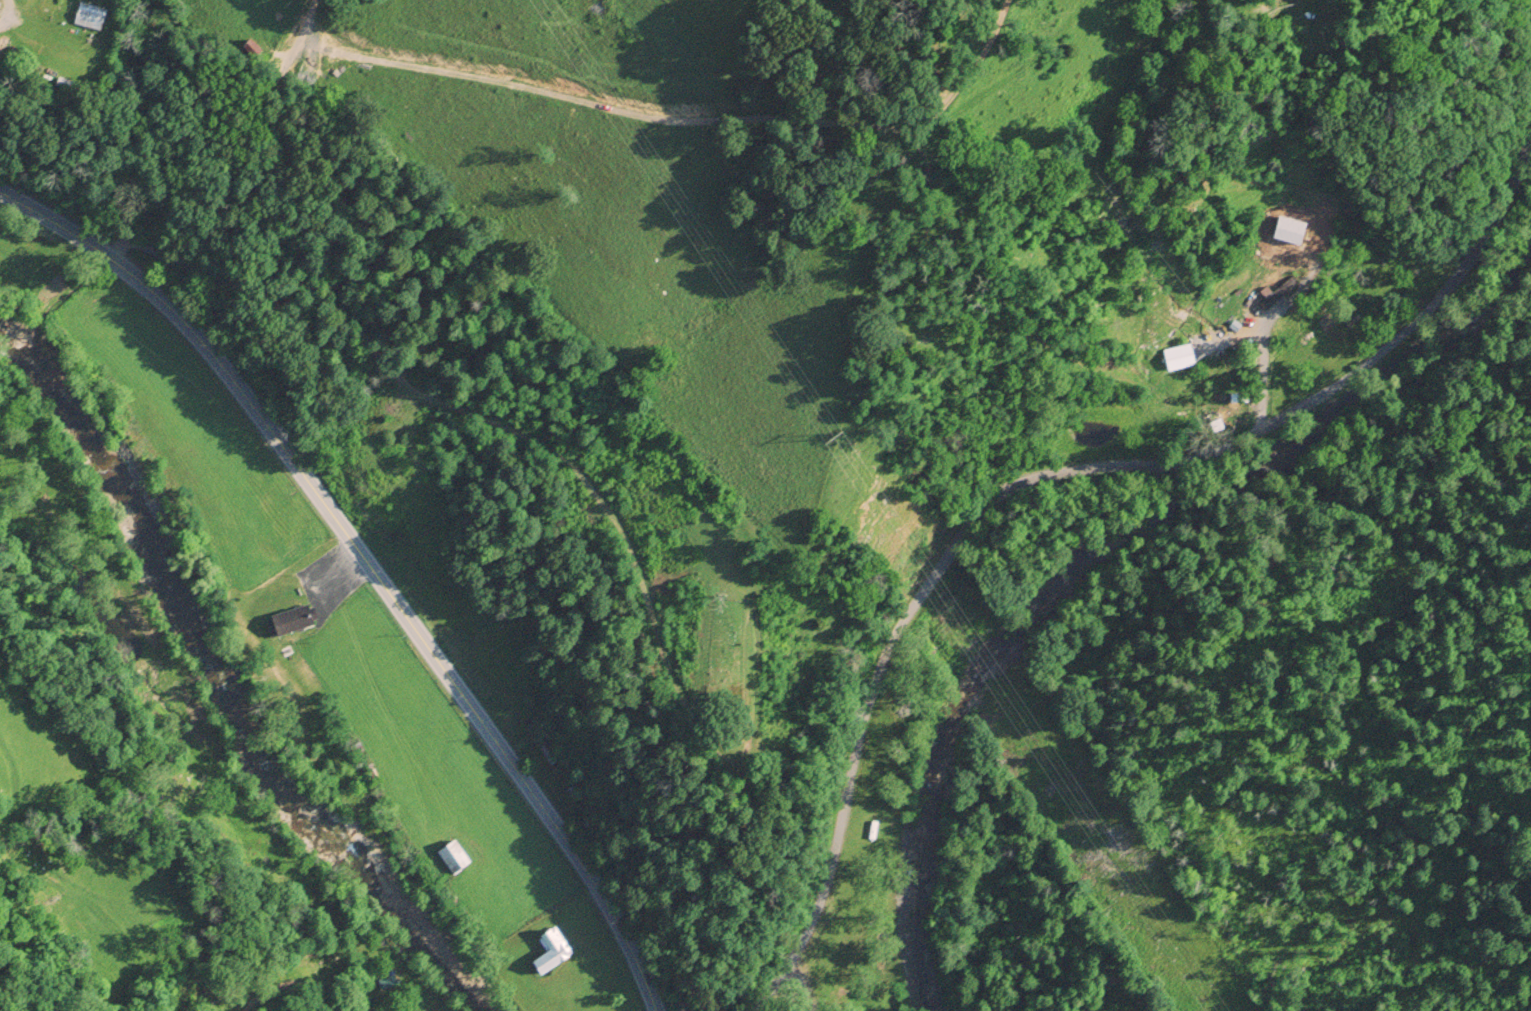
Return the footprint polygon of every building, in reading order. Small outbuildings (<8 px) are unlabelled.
[(72,23),(77,1),(105,9),(100,30),(72,23)] [(267,616),(306,603),(307,607),(313,605),(317,619),(312,621),(314,627),(269,642),(263,625),(269,623),(267,616)] [(434,853),(451,878),(461,871),(458,868),(466,863),(451,841),(434,853)] [(553,927),(571,952),(537,977),(527,963),(543,952),(535,940),(553,927)] [(886,936),(878,936),(878,950),(886,950),(886,936)]
